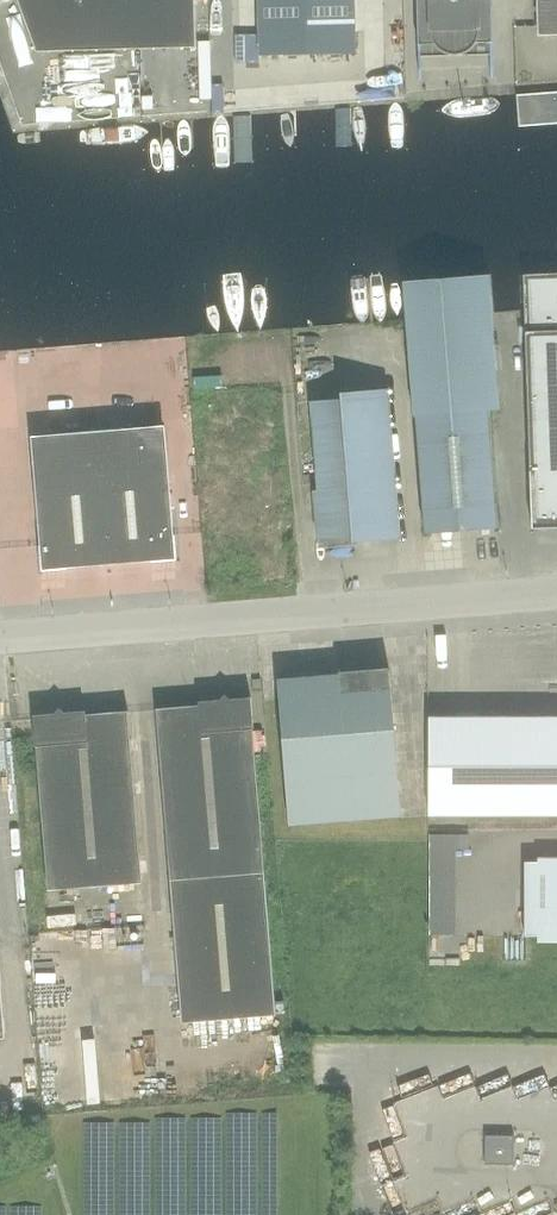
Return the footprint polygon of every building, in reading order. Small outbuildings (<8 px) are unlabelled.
[(38,51),(197,47),(196,0),(19,0),(38,51)] [(250,54),(357,51),(355,0),(248,0),(250,54)] [(491,0),(419,0),(420,44),(492,42),(491,0)] [(539,35),(556,35),(556,0),(538,0),(539,35)] [(525,274),(533,527),(556,526),(556,273),(525,274)] [(489,274),(405,281),(415,416),(417,416),(426,533),(498,527),(488,410),(500,409),(489,274)] [(347,401),(317,404),(324,493),(320,493),(323,534),(358,532),(358,538),(395,535),(384,392),(347,395),(347,401)] [(152,465),(149,426),(52,434),(54,473),(38,492),(42,546),(41,546),(42,571),(68,569),(68,568),(152,561),(153,562),(178,560),(176,535),(175,535),(170,481),(152,465)] [(340,671),(340,676),(329,677),(278,681),(290,823),(402,814),(390,667),(389,668),(385,672),(345,676),(340,671)] [(254,729),(252,697),(231,699),(226,694),(221,700),(200,702),(200,705),(157,708),(171,880),(183,1023),(276,1014),(254,729)] [(143,883),(129,711),(86,714),(86,711),(65,713),(60,708),(55,713),(34,715),(36,746),(37,746),(49,890),(143,883)] [(430,717),(430,815),(556,815),(556,717),(430,717)] [(431,840),(431,935),(453,935),(453,834),(431,834),(431,840)] [(526,862),(526,936),(556,936),(556,862),(526,862)] [(515,1135),(486,1135),(486,1164),(515,1164),(515,1135)]
